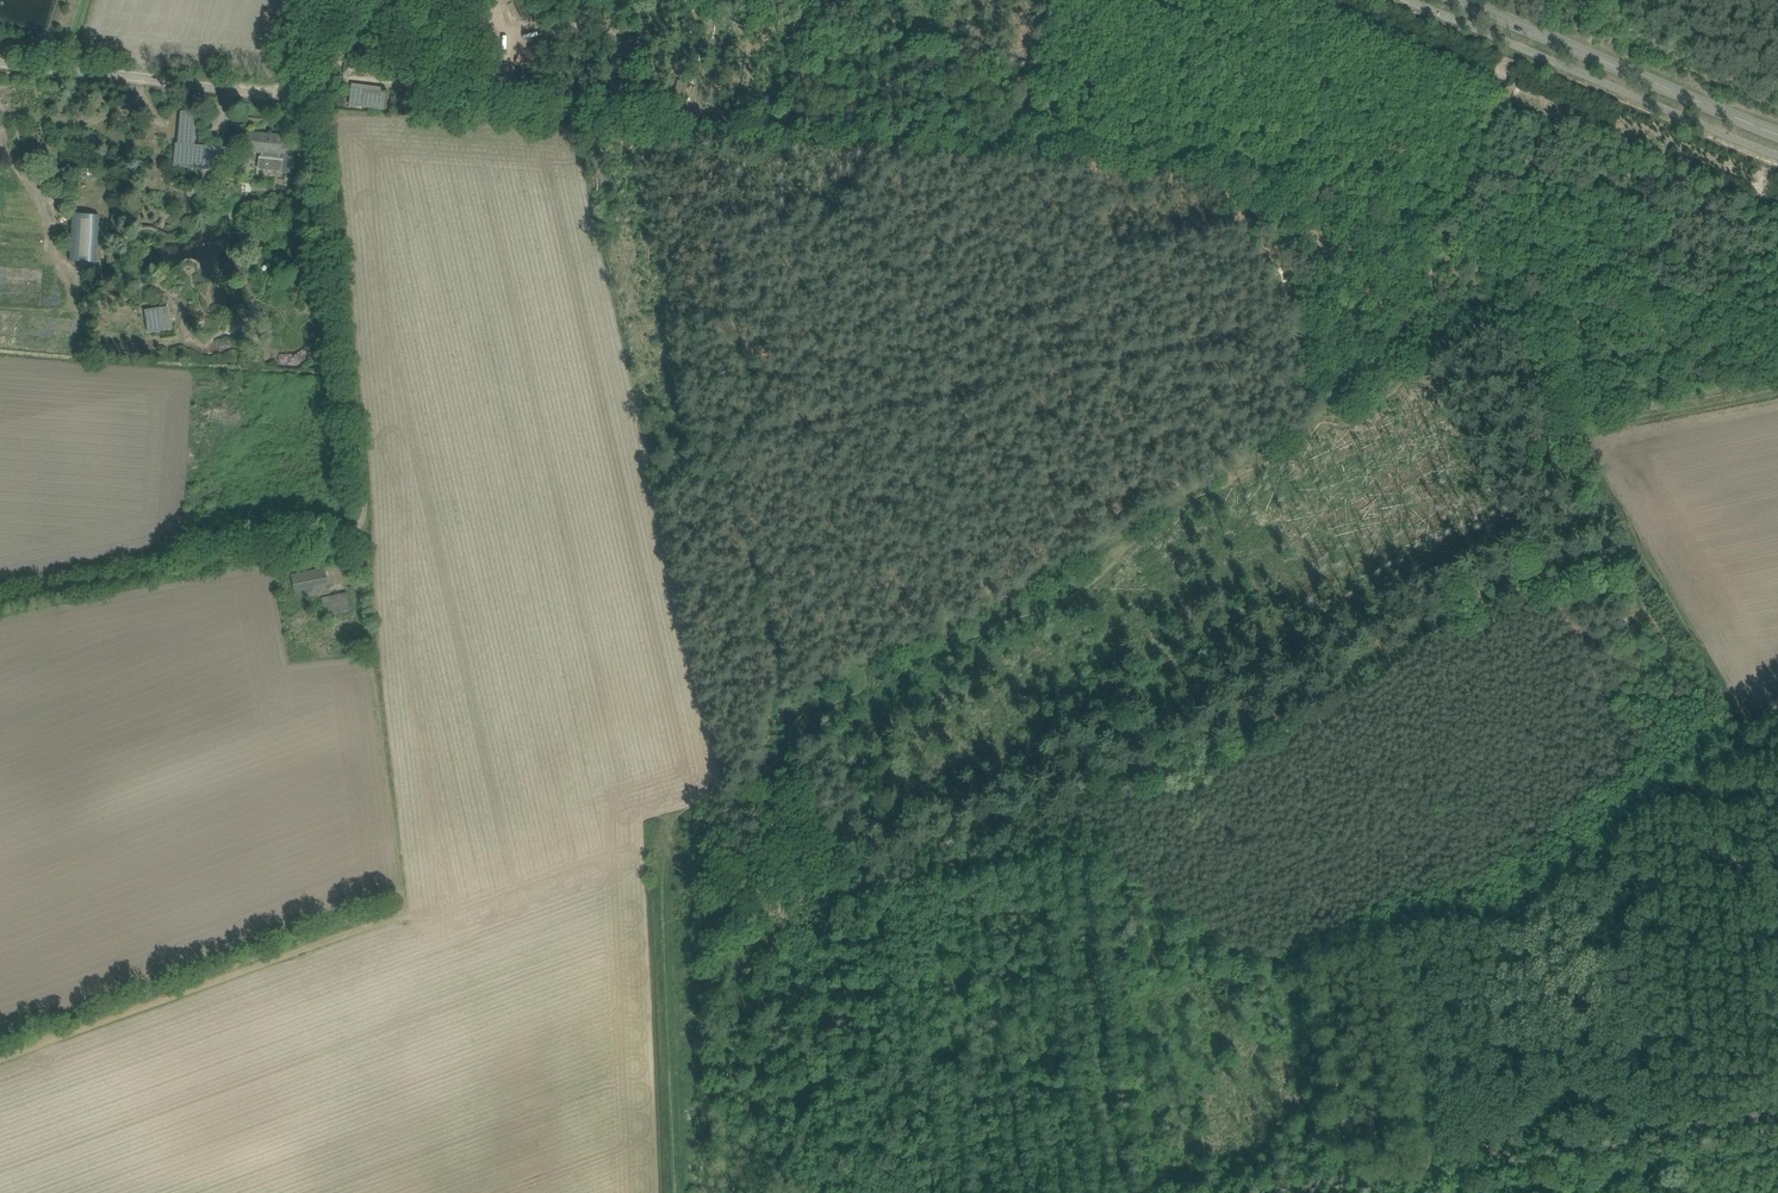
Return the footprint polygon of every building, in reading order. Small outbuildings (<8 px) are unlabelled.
[(677,80),(674,97),(685,99),(686,92),(689,92),(689,89),(687,88),(688,81),(677,80)] [(386,93),(364,91),(362,108),(384,110),(386,93)] [(614,106),(595,105),(595,116),(613,117),(614,106)] [(173,165),(178,165),(207,168),(217,169),(218,161),(227,162),(228,147),(195,144),(198,113),(181,111),(178,143),(176,142),(173,165)] [(248,133),(246,150),(262,152),(262,156),(284,159),(283,172),(294,173),(297,144),(281,142),(282,136),(270,135),(270,137),(265,136),(265,134),(248,133)] [(74,214),(71,262),(97,263),(100,215),(74,214)] [(161,308),(145,311),(149,333),(165,330),(161,308)] [(325,569),(293,576),(296,595),(306,593),(307,598),(330,593),(325,569)] [(347,592),(321,598),(325,616),(351,610),(347,592)]
